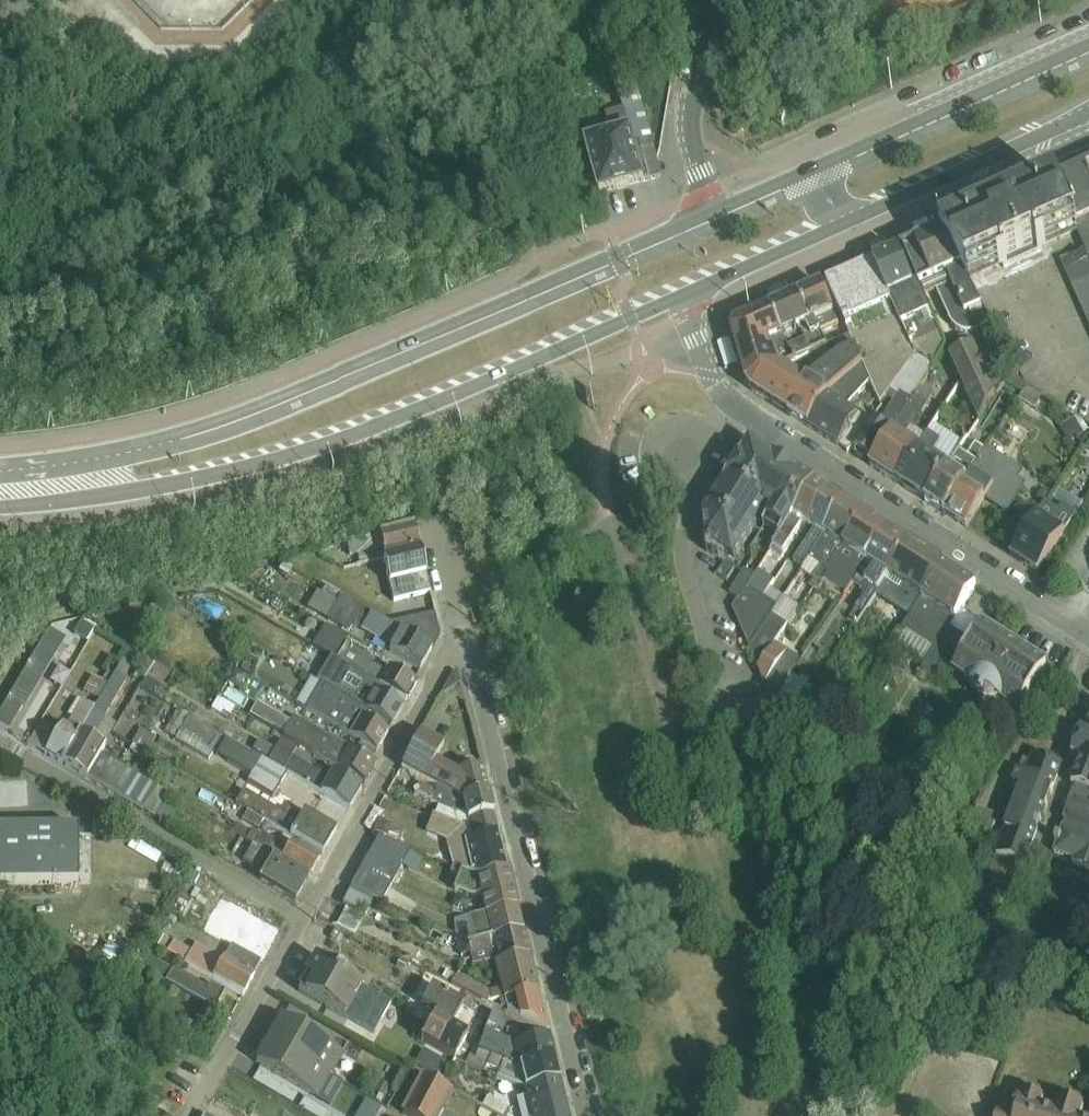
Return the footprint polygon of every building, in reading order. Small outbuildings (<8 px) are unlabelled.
[(588,131),(598,187),(655,177),(642,104),(606,110),(609,127),(588,131)] [(1080,236),(1087,250),(1088,255),(1088,174),(1087,169),(1057,183),(1080,236)] [(962,225),(987,278),(1080,236),(1057,183),(962,225)] [(942,234),(971,285),(987,278),(962,225),(958,226),(942,234)] [(915,247),(936,294),(938,293),(953,326),(956,329),(960,332),(964,334),(968,335),(973,335),(978,334),(994,326),(971,285),(942,234),(915,247)] [(903,252),(924,299),(936,294),(915,247),(903,252)] [(1087,250),(1061,262),(1088,325),(1088,255),(1087,250)] [(874,264),(916,357),(937,329),(924,299),(903,252),(898,253),(874,264)] [(851,338),(864,366),(872,384),(881,405),(887,398),(892,391),(916,357),(874,264),(858,272),(827,285),(851,338)] [(816,325),(821,335),(839,326),(822,288),(799,298),(812,327),(816,325)] [(771,311),(795,364),(812,356),(828,349),(821,335),(816,325),(812,327),(799,298),(771,311)] [(795,364),(771,311),(735,326),(732,333),(747,385),(783,369),(795,364)] [(916,357),(892,391),(910,404),(913,400),(914,398),(920,388),(922,385),(945,347),(937,329),(916,357)] [(783,369),(747,385),(754,394),(785,414),(786,415),(797,421),(808,429),(829,396),(864,366),(851,338),(835,345),(840,358),(807,383),(783,369)] [(975,347),(950,358),(979,422),(996,396),(975,347)] [(829,396),(808,429),(848,454),(850,452),(871,423),(847,409),(872,384),(864,366),(829,396)] [(1029,387),(1020,401),(1038,410),(1046,398),(1029,387)] [(914,398),(928,406),(934,396),(920,388),(914,398)] [(871,423),(850,452),(856,456),(863,461),(865,457),(874,463),(910,404),(892,391),(887,398),(895,404),(885,419),(878,414),(871,423)] [(910,404),(874,463),(871,468),(897,485),(927,438),(916,432),(923,422),(920,421),(929,406),(928,406),(914,398),(913,400),(910,404)] [(1060,429),(1070,444),(1088,433),(1088,432),(1081,420),(1077,422),(1075,419),(1060,429)] [(927,438),(897,485),(927,504),(960,451),(964,445),(934,427),(927,438)] [(751,443),(705,516),(707,544),(726,554),(735,560),(758,517),(768,523),(764,529),(781,540),(816,485),(794,471),(787,472),(779,467),(780,462),(751,443)] [(960,451),(927,504),(946,516),(986,453),(975,446),(968,456),(960,451)] [(986,453),(946,516),(968,530),(985,502),(1008,516),(1027,487),(1020,482),(1025,474),(988,450),(986,453)] [(781,540),(772,554),(783,561),(803,529),(798,526),(800,523),(809,528),(831,494),(816,485),(781,540)] [(816,531),(794,564),(803,569),(846,504),(831,494),(809,528),(816,531)] [(1046,505),(1011,558),(1038,575),(1078,513),(1064,505),(1062,509),(1048,501),(1046,505)] [(803,569),(801,573),(814,582),(810,590),(816,594),(824,583),(838,555),(841,556),(865,516),(846,504),(803,569)] [(838,555),(824,583),(847,597),(854,586),(888,531),(865,516),(841,556),(838,555)] [(383,561),(418,551),(412,528),(346,544),(349,559),(357,557),(360,566),(383,561)] [(867,595),(849,621),(858,626),(877,597),(910,545),(888,531),(854,586),(867,595)] [(726,554),(707,544),(707,554),(721,562),(726,554)] [(910,545),(877,597),(911,619),(944,566),(910,545)] [(418,551),(383,561),(394,602),(429,594),(418,551)] [(907,636),(900,648),(927,665),(919,675),(934,684),(937,679),(946,666),(974,619),(962,612),(977,588),(944,566),(911,619),(902,633),(907,636)] [(325,589),(353,605),(364,587),(333,568),(320,587),(325,589)] [(743,576),(731,597),(739,602),(733,611),(751,650),(778,608),(763,598),(750,590),(757,579),(746,572),(743,576)] [(353,605),(325,589),(322,594),(317,591),(306,609),(349,634),(352,628),(362,634),(364,630),(372,635),(369,640),(377,645),(380,639),(392,646),(389,653),(420,671),(431,651),(373,617),(353,605)] [(778,608),(751,650),(759,671),(778,646),(801,610),(784,599),(778,608)] [(974,619),(946,666),(955,672),(954,675),(969,684),(972,687),(974,692),(977,696),(981,700),(986,703),(991,704),(995,705),(1001,705),(1018,716),(1049,667),(974,619)] [(81,622),(74,634),(86,642),(94,630),(81,622)] [(349,654),(352,650),(343,645),(348,638),(324,626),(312,648),(329,658),(396,696),(406,702),(416,685),(388,669),(385,674),(371,666),(349,654)] [(0,713),(0,729),(7,733),(21,708),(25,710),(66,641),(48,631),(0,713)] [(778,646),(759,671),(765,687),(787,652),(778,646)] [(128,648),(115,675),(124,680),(138,653),(128,648)] [(349,654),(371,666),(373,662),(352,650),(349,654)] [(787,652),(765,687),(772,703),(801,660),(787,652)] [(248,657),(240,671),(243,673),(250,677),(258,663),(248,657)] [(316,682),(392,727),(402,708),(393,703),(396,696),(329,658),(316,682)] [(99,702),(114,676),(107,673),(101,683),(92,677),(83,693),(99,702)] [(94,709),(61,765),(86,779),(100,755),(104,749),(103,748),(116,727),(104,719),(125,683),(114,676),(99,702),(94,709)] [(392,727),(316,682),(310,679),(295,704),(308,711),(307,713),(376,753),(392,727)] [(218,699),(211,710),(221,716),(223,714),(230,717),(235,709),(218,699)] [(61,765),(94,709),(77,700),(68,716),(72,718),(66,729),(62,727),(59,732),(44,724),(41,730),(37,729),(27,745),(61,765)] [(257,703),(248,717),(365,784),(375,765),(372,764),(293,718),(290,723),(257,703)] [(177,711),(164,733),(176,740),(175,741),(208,760),(222,737),(177,711)] [(140,731),(132,745),(151,756),(156,748),(152,745),(155,740),(140,731)] [(463,800),(487,794),(481,768),(474,770),(473,768),(471,766),(469,765),(467,765),(465,766),(464,767),(463,769),(462,770),(463,772),(456,774),(434,763),(443,747),(419,734),(401,768),(439,787),(463,800)] [(287,774),(267,763),(226,739),(216,756),(251,778),(247,784),(273,799),(287,774)] [(267,763),(287,774),(349,810),(361,790),(333,774),(329,781),(305,767),(291,759),(296,752),(296,750),(280,741),(267,763)] [(291,759),(305,767),(310,760),(296,752),(291,759)] [(1054,856),(1075,863),(1073,867),(1088,873),(1088,752),(1084,766),(1076,789),(1078,789),(1076,795),(1074,794),(1064,823),(1067,824),(1065,830),(1063,829),(1060,840),(1058,839),(1056,846),(1058,846),(1054,856)] [(100,755),(86,779),(142,813),(157,789),(100,755)] [(1020,789),(978,906),(999,914),(1017,865),(1027,870),(1046,817),(1065,768),(1033,756),(1030,764),(1024,762),(1012,787),(1020,789)] [(463,800),(439,787),(436,792),(421,783),(414,795),(438,806),(433,819),(463,831),(465,843),(498,835),(487,794),(463,800)] [(157,789),(142,813),(154,818),(155,817),(162,804),(167,796),(157,789)] [(247,813),(263,822),(322,856),(336,833),(304,815),(301,820),(287,811),(284,817),(243,792),(236,805),(247,813)] [(162,804),(155,817),(167,825),(175,812),(162,804)] [(52,831),(77,831),(77,810),(52,810),(52,831)] [(263,822),(247,813),(241,821),(258,831),(263,822)] [(463,831),(433,819),(428,833),(449,841),(456,870),(475,877),(507,871),(498,835),(465,843),(463,831)] [(378,839),(400,847),(404,832),(379,820),(371,836),(378,839)] [(253,846),(309,879),(320,860),(292,844),(288,851),(261,835),(259,838),(235,825),(230,832),(253,846)] [(52,831),(0,831),(0,887),(78,886),(77,831),(52,831)] [(400,847),(378,839),(360,872),(351,888),(383,903),(392,887),(403,867),(405,862),(411,852),(400,847)] [(309,879),(253,846),(243,863),(263,875),(259,881),(295,902),(309,879)] [(411,852),(405,862),(418,870),(425,857),(411,852)] [(475,877),(456,870),(453,868),(451,874),(459,878),(454,891),(474,899),(476,898),(479,915),(516,907),(507,871),(475,877)] [(346,908),(366,917),(368,918),(373,906),(371,905),(349,894),(343,907),(346,908)] [(516,907),(479,915),(468,918),(471,933),(475,943),(522,931),(516,907)] [(366,917),(346,908),(336,927),(355,937),(366,917)] [(471,933),(468,918),(453,921),(455,937),(471,933)] [(498,963),(528,956),(522,931),(475,943),(471,933),(455,937),(460,958),(470,956),(473,966),(492,962),(490,956),(495,954),(498,963)] [(108,946),(87,982),(110,994),(131,959),(127,957),(133,947),(110,934),(104,944),(108,946)] [(157,934),(150,945),(162,952),(169,941),(157,934)] [(174,943),(166,955),(243,997),(253,978),(252,978),(261,963),(231,946),(222,961),(195,945),(190,953),(174,943)] [(140,949),(131,966),(215,1012),(225,993),(210,985),(208,990),(174,970),(172,973),(150,959),(152,956),(140,949)] [(318,963),(359,987),(366,974),(324,952),(318,963)] [(528,956),(498,963),(494,964),(500,990),(489,993),(446,971),(442,979),(471,994),(488,1004),(503,1000),(537,991),(528,956)] [(359,987),(318,963),(315,962),(298,992),(374,1034),(391,1005),(359,987)] [(437,1051),(462,1007),(431,988),(421,1006),(436,1015),(434,1019),(421,1042),(437,1051)] [(537,991),(503,1000),(506,1013),(547,1034),(537,991)] [(462,1007),(437,1051),(454,1061),(466,1038),(460,1034),(463,1029),(466,1031),(473,1018),(468,1016),(474,1005),(466,1000),(462,1007)] [(519,1068),(554,1059),(548,1038),(513,1046),(514,1050),(508,1050),(492,1043),(497,1030),(502,1032),(508,1019),(491,1012),(478,1051),(519,1068)] [(267,1040),(333,1077),(345,1056),(280,1019),(267,1040)] [(333,1077),(267,1040),(254,1063),(319,1101),(333,1077)] [(474,1060),(471,1068),(484,1073),(487,1067),(499,1073),(497,1079),(525,1090),(559,1081),(554,1059),(519,1068),(478,1051),(474,1060)] [(432,1057),(423,1073),(435,1080),(444,1065),(432,1057)] [(471,1068),(474,1060),(469,1057),(465,1066),(471,1068)] [(400,1115),(402,1115),(441,1115),(452,1094),(440,1087),(420,1076),(400,1115)] [(525,1090),(527,1098),(516,1101),(519,1115),(568,1115),(559,1081),(525,1090)] [(472,1104),(495,1115),(504,1115),(507,1110),(484,1097),(480,1096),(475,1099),(472,1104)] [(997,1115),(1084,1115),(1086,1111),(1060,1103),(1056,1114),(1043,1110),(1045,1104),(1024,1097),(1022,1103),(1007,1099),(1002,1115),(998,1114),(997,1115)] [(356,1115),(378,1115),(381,1110),(365,1101),(356,1115)]
